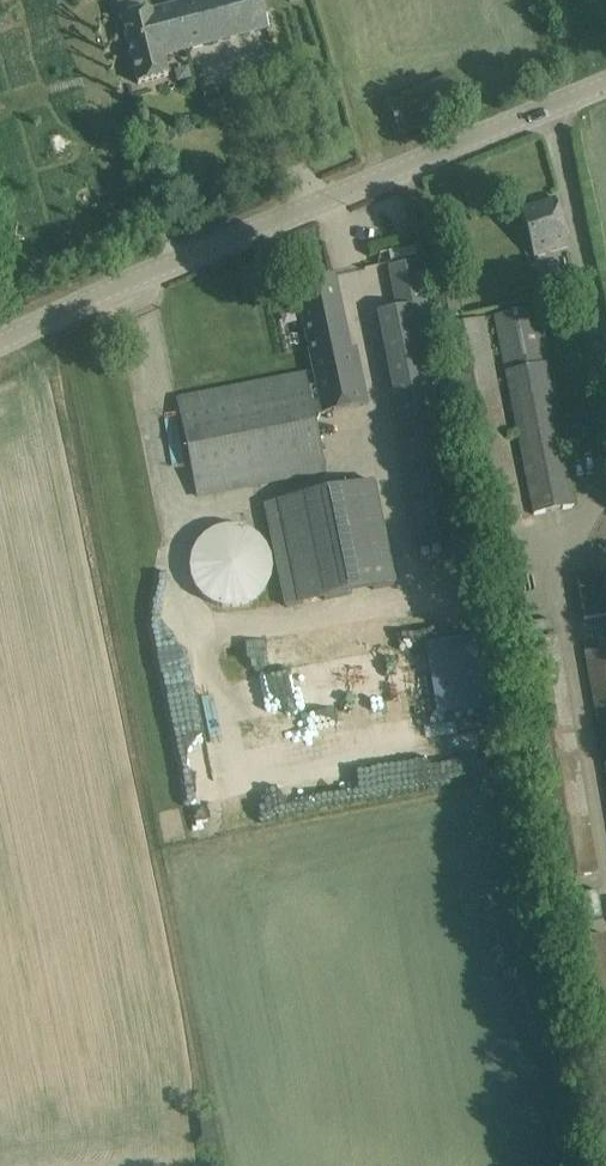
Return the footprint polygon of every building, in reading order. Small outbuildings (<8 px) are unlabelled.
[(262,0),(189,0),(121,17),(138,84),(168,76),(163,56),(269,29),(262,0)] [(555,199),(521,210),(536,256),(570,246),(555,199)] [(416,261),(388,267),(397,308),(425,303),(416,261)] [(450,274),(429,278),(438,320),(459,315),(450,274)] [(335,275),(295,283),(311,357),(350,349),(335,275)] [(397,308),(378,312),(401,423),(443,417),(447,416),(447,414),(447,413),(448,413),(425,303),(397,308)] [(497,316),(536,512),(578,504),(538,307),(497,316)] [(444,328),(480,523),(523,515),(486,318),(444,328)] [(305,374),(178,399),(197,497),(324,471),(313,416),(368,404),(356,348),(350,349),(311,357),(316,384),(307,386),(305,374)] [(401,423),(398,424),(418,551),(464,544),(443,417),(401,423)] [(393,582),(373,483),(265,506),(286,605),(393,582)] [(224,614),(279,578),(238,517),(184,553),(224,614)] [(605,616),(605,596),(603,576),(578,580),(585,619),(605,616)] [(426,640),(434,718),(481,713),(474,635),(426,640)] [(605,756),(605,650),(588,653),(605,756)] [(570,943),(605,1146),(605,936),(570,943)]
